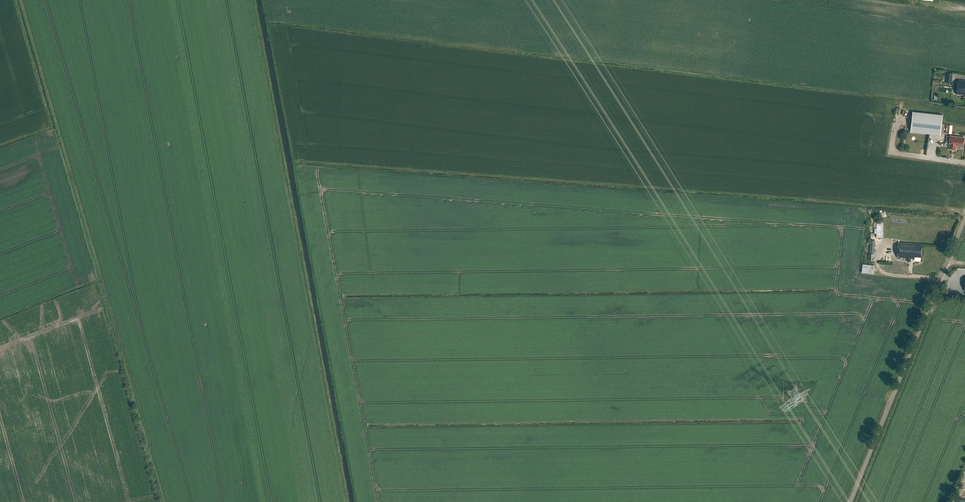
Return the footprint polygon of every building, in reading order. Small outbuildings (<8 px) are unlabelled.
[(955,94),(964,95),(964,80),(958,79),(955,94)] [(913,111),(910,131),(940,135),(942,115),(913,111)] [(956,146),(963,146),(964,137),(950,136),(949,145),(950,145),(949,149),(956,150),(956,146)] [(922,244),(898,242),(897,257),(907,258),(907,261),(911,261),(911,258),(914,258),(915,256),(921,257),(922,244)] [(874,273),(875,264),(863,263),(862,272),(874,273)]
